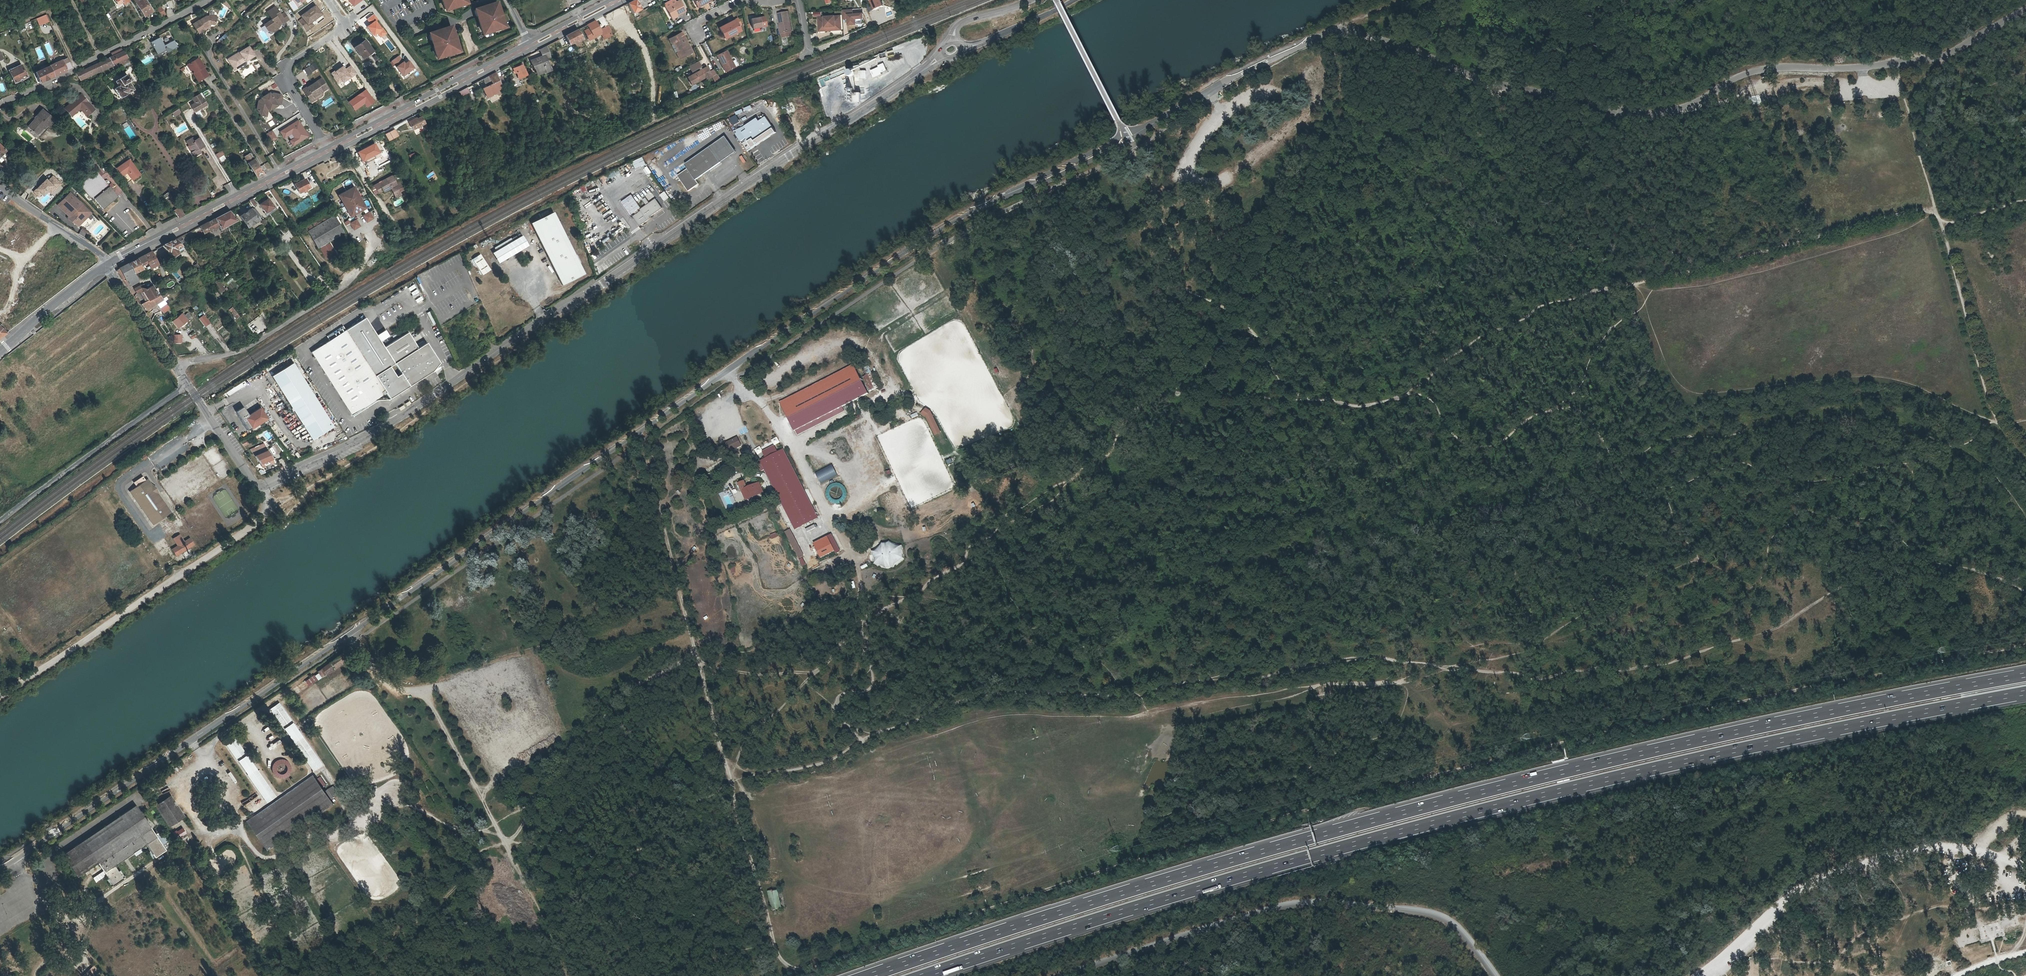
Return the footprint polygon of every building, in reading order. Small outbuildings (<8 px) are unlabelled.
[(117,4),(114,6),(117,10),(124,6),(125,7),(130,4),(127,0),(114,0),(117,4)] [(145,0),(141,0),(136,3),(143,15),(151,10),(145,0)] [(443,11),(467,3),(466,0),(440,0),(443,11)] [(497,0),(473,8),(481,35),(505,27),(497,0)] [(640,9),(635,0),(633,0),(627,3),(632,13),(640,9)] [(675,15),(684,10),(679,0),(677,0),(665,7),(670,15),(675,13),(675,15)] [(876,10),(886,6),(884,0),(872,0),(876,10)] [(302,17),(298,20),(306,32),(314,26),(312,23),(324,15),(317,4),(301,15),(302,17)] [(157,8),(161,17),(165,14),(162,6),(157,8)] [(275,7),(266,13),(271,20),(264,26),(268,32),(272,33),(277,30),(277,29),(278,26),(281,24),(281,25),(288,20),(284,13),(280,15),(275,7)] [(853,9),(842,9),(843,20),(849,20),(849,26),(856,26),(856,20),(864,20),(864,12),(853,13),(853,9)] [(788,11),(778,14),(781,33),(782,33),(791,31),(792,31),(788,11)] [(374,15),(367,19),(370,24),(367,26),(374,35),(378,33),(381,37),(386,33),(374,15)] [(45,23),(42,16),(32,20),(35,27),(45,23)] [(209,25),(214,25),(215,23),(215,16),(205,16),(199,20),(193,24),(198,34),(205,29),(204,27),(209,25)] [(758,17),(751,18),(752,29),(760,28),(758,17)] [(825,18),(819,18),(820,32),(831,31),(831,27),(842,27),(841,19),(836,19),(836,17),(825,17),(825,18)] [(735,19),(719,27),(725,39),(742,31),(735,19)] [(451,24),(426,32),(435,59),(459,52),(451,24)] [(565,36),(569,46),(582,39),(578,29),(565,36)] [(681,32),(669,39),(679,59),(691,53),(681,32)] [(150,41),(153,47),(155,46),(158,53),(165,50),(166,52),(177,47),(173,40),(164,45),(160,38),(157,39),(157,38),(150,41)] [(375,52),(366,40),(355,48),(364,60),(375,52)] [(539,50),(541,55),(544,54),(545,56),(549,55),(547,49),(546,45),(539,50)] [(235,59),(228,63),(231,68),(235,66),(236,68),(244,62),(253,57),(247,48),(234,56),(235,59)] [(727,50),(717,55),(726,72),(735,67),(727,50)] [(123,51),(109,58),(112,64),(127,57),(123,51)] [(550,69),(545,56),(544,54),(541,55),(530,60),(536,74),(550,69)] [(400,56),(392,61),(404,77),(416,68),(410,60),(406,64),(400,56)] [(67,58),(49,66),(53,76),(71,67),(67,58)] [(191,65),(194,71),(195,71),(196,73),(195,74),(200,82),(209,77),(204,69),(205,68),(200,59),(191,65)] [(78,79),(107,66),(104,60),(75,74),(78,79)] [(235,66),(231,68),(234,71),(245,64),(244,62),(236,68),(235,66)] [(315,62),(304,69),(308,76),(319,69),(315,62)] [(512,67),(514,71),(516,70),(518,77),(526,74),(522,64),(512,67)] [(885,64),(870,70),(874,78),(888,72),(885,64)] [(27,77),(21,65),(9,71),(15,83),(27,77)] [(53,76),(49,66),(35,72),(39,83),(53,76)] [(335,71),(331,73),(338,83),(343,81),(344,83),(357,74),(351,66),(346,69),(344,66),(336,72),(335,71)] [(706,67),(686,77),(690,84),(702,78),(704,80),(710,76),(708,72),(706,67)] [(499,83),(498,78),(496,72),(482,79),(486,86),(481,88),(486,97),(495,92),(497,95),(501,93),(499,84),(499,83)] [(115,81),(118,86),(114,89),(119,98),(126,93),(132,89),(127,81),(129,80),(126,74),(115,81)] [(715,75),(710,76),(713,83),(719,80),(716,74),(715,75)] [(318,96),(319,95),(320,95),(320,94),(321,94),(321,93),(321,92),(320,91),(326,88),(320,78),(308,85),(307,85),(302,89),(308,99),(315,95),(316,95),(317,96),(318,96)] [(460,96),(470,93),(468,88),(459,91),(460,96)] [(863,92),(852,92),(853,103),(863,102),(863,92)] [(274,102),(280,103),(281,97),(280,95),(272,94),(270,96),(268,94),(260,99),(262,101),(260,102),(258,110),(259,112),(265,114),(267,107),(274,102)] [(93,110),(81,95),(64,109),(70,116),(81,107),(88,115),(93,110)] [(192,99),(195,103),(191,105),(195,111),(206,104),(203,98),(202,98),(200,95),(192,99)] [(275,104),(274,102),(267,107),(268,109),(269,111),(277,106),(275,104)] [(265,114),(259,112),(261,115),(266,117),(266,114),(268,109),(267,107),(265,114)] [(37,116),(38,117),(29,127),(37,134),(46,124),(49,127),(54,121),(42,110),(37,116)] [(414,120),(414,119),(408,121),(412,129),(416,127),(417,128),(420,127),(419,125),(423,123),(420,117),(414,120)] [(736,117),(730,121),(733,125),(739,121),(736,117)] [(746,126),(735,131),(749,152),(754,148),(755,149),(778,133),(767,117),(761,121),(759,118),(746,127),(746,126)] [(298,120),(280,131),(284,139),(292,135),(294,138),(290,141),(293,146),(308,137),(298,120)] [(394,129),(384,134),(388,140),(398,136),(394,129)] [(272,130),(266,134),(271,142),(277,139),(272,130)] [(726,136),(711,147),(722,162),(737,152),(726,136)] [(194,157),(202,152),(199,149),(205,145),(200,137),(194,140),(193,138),(186,141),(189,146),(191,145),(194,151),(192,152),(194,157)] [(5,150),(0,146),(0,163),(1,164),(9,156),(4,151),(5,150)] [(722,162),(711,147),(686,165),(689,169),(679,176),(689,190),(699,184),(697,180),(722,162)] [(244,157),(248,162),(248,163),(256,177),(263,173),(250,153),(244,157)] [(226,161),(223,155),(218,158),(222,164),(226,161)] [(116,168),(121,176),(126,172),(130,178),(138,172),(128,160),(116,168)] [(736,167),(732,162),(721,170),(717,173),(722,179),(736,167)] [(80,185),(92,200),(94,199),(103,209),(116,198),(113,194),(114,193),(96,172),(80,185)] [(139,174),(138,172),(130,178),(126,172),(121,176),(127,183),(139,174)] [(396,183),(400,181),(396,173),(392,175),(396,183)] [(47,178),(33,192),(38,197),(41,194),(43,196),(48,191),(51,194),(62,184),(53,175),(48,180),(47,178)] [(396,183),(392,175),(392,176),(379,182),(379,183),(374,186),(378,193),(383,191),(383,192),(391,188),(395,197),(401,194),(400,192),(405,189),(400,181),(396,183)] [(296,181),(297,182),(294,184),(299,192),(302,191),(303,192),(311,188),(308,182),(307,183),(305,178),(300,181),(299,180),(296,181)] [(109,185),(117,196),(123,192),(116,183),(113,185),(111,183),(109,185)] [(353,187),(339,195),(350,216),(365,208),(353,187)] [(640,202),(652,193),(648,187),(636,196),(640,202)] [(76,225),(89,211),(69,192),(57,205),(68,216),(68,217),(68,219),(76,225)] [(175,201),(168,192),(162,196),(169,205),(175,201)] [(666,192),(661,194),(664,201),(670,198),(666,192)] [(273,206),(267,198),(259,204),(265,212),(273,206)] [(637,202),(627,209),(631,215),(635,213),(636,215),(634,217),(640,226),(651,218),(650,217),(663,208),(656,199),(641,210),(642,211),(640,212),(639,210),(641,209),(637,202)] [(181,207),(174,211),(179,218),(185,215),(181,207)] [(251,210),(250,209),(240,216),(247,226),(261,216),(255,208),(251,210)] [(314,243),(317,247),(316,247),(317,248),(318,248),(318,247),(322,245),(323,244),(327,242),(328,241),(332,238),(332,239),(333,238),(333,237),(337,235),(337,236),(338,235),(342,232),(343,231),(342,231),(340,227),(341,227),(340,226),(342,225),(336,214),(334,215),(333,215),(331,210),(330,210),(329,209),(328,210),(329,211),(326,213),(325,211),(317,216),(318,218),(304,226),(307,231),(308,232),(310,236),(310,237),(311,237),(314,242),(313,242),(314,243)] [(90,213),(89,211),(76,225),(78,226),(90,213)] [(214,218),(219,227),(220,229),(234,221),(235,222),(237,221),(229,211),(214,218)] [(369,212),(362,215),(366,223),(373,219),(369,212)] [(554,212),(532,223),(561,286),(584,275),(554,212)] [(219,227),(214,218),(200,226),(203,232),(211,228),(212,230),(219,227)] [(356,219),(349,223),(353,231),(360,227),(356,219)] [(529,245),(522,235),(492,252),(498,263),(529,245)] [(180,243),(176,238),(162,245),(165,249),(171,256),(173,255),(174,256),(177,253),(176,252),(177,252),(175,249),(181,245),(180,243)] [(329,260),(338,255),(340,254),(337,249),(336,249),(330,241),(319,248),(326,257),(329,260)] [(23,251),(28,247),(24,242),(19,246),(23,251)] [(144,255),(149,265),(151,268),(158,264),(151,251),(144,255)] [(481,274),(489,269),(479,253),(471,258),(481,274)] [(128,263),(134,272),(139,270),(149,265),(144,255),(128,263)] [(128,263),(119,268),(123,276),(121,277),(127,286),(139,281),(136,276),(134,272),(128,263)] [(225,289),(218,280),(214,284),(221,292),(225,289)] [(155,290),(151,285),(146,289),(142,288),(140,285),(134,288),(136,293),(142,289),(148,299),(158,294),(155,290)] [(414,298),(420,294),(416,289),(411,293),(414,298)] [(158,294),(148,299),(140,303),(143,308),(146,309),(156,302),(159,306),(165,302),(158,294)] [(169,307),(165,302),(159,306),(163,311),(169,307)] [(226,305),(235,317),(239,315),(229,303),(226,305)] [(179,328),(188,320),(182,312),(173,320),(179,328)] [(199,318),(205,327),(210,323),(204,314),(199,318)] [(426,343),(418,348),(407,333),(384,347),(364,318),(348,329),(343,332),(311,352),(352,416),(385,393),(389,398),(412,383),(435,370),(439,363),(426,343)] [(391,333),(387,327),(381,332),(385,337),(391,333)] [(848,357),(777,396),(791,424),(863,385),(848,357)] [(292,363),(271,377),(292,408),(294,412),(312,439),(333,426),(313,394),(292,363)] [(864,377),(870,392),(878,388),(872,373),(864,377)] [(242,407),(235,411),(247,429),(250,427),(244,418),(248,415),(242,407)] [(924,413),(936,436),(943,432),(930,407),(922,411),(920,408),(915,410),(918,416),(924,413)] [(248,415),(244,418),(250,427),(252,429),(267,419),(260,408),(248,415)] [(735,432),(724,438),(728,445),(739,439),(735,432)] [(775,446),(780,443),(778,437),(772,440),(775,446)] [(781,443),(759,455),(793,521),(816,510),(781,443)] [(250,450),(253,454),(256,458),(260,463),(273,459),(270,454),(268,452),(267,450),(266,448),(264,444),(250,450)] [(148,478),(145,480),(142,476),(133,483),(136,487),(130,492),(153,524),(172,512),(148,478)] [(758,476),(740,484),(744,492),(762,484),(758,476)] [(843,489),(829,486),(826,501),(844,505),(847,494),(842,493),(843,489)] [(805,557),(791,530),(786,533),(800,560),(805,557)] [(827,532),(814,539),(820,550),(833,543),(827,532)] [(176,555),(194,544),(190,538),(184,542),(179,534),(173,538),(178,546),(172,549),(176,555)] [(881,544),(872,552),(873,566),(887,569),(895,567),(905,560),(903,546),(891,541),(881,544)] [(343,653),(336,658),(339,663),(346,658),(343,653)] [(341,665),(339,663),(336,658),(329,663),(332,668),(333,670),(341,665)] [(332,668),(329,663),(292,689),(296,694),(332,668)] [(282,707),(274,712),(314,771),(322,766),(282,707)] [(236,738),(228,743),(269,803),(276,798),(236,738)] [(285,757),(270,765),(278,781),(293,772),(285,757)] [(338,805),(317,777),(251,824),(267,847),(270,845),(274,851),(338,805)] [(154,805),(166,822),(181,812),(169,795),(154,805)] [(76,878),(97,863),(149,828),(134,806),(61,856),(76,878)] [(181,812),(166,822),(169,826),(184,816),(181,812)] [(155,837),(149,828),(97,863),(103,873),(106,877),(113,887),(123,880),(115,867),(146,845),(155,858),(164,851),(161,845),(155,837)] [(183,828),(175,831),(178,838),(186,835),(183,828)] [(160,834),(155,837),(161,845),(165,842),(160,834)] [(168,840),(165,842),(161,845),(164,851),(172,846),(168,840)] [(106,877),(103,873),(93,880),(96,883),(106,877)] [(778,891),(770,892),(774,910),(782,908),(778,891)] [(1998,918),(2000,929),(2016,925),(2013,916),(2008,917),(2007,915),(1998,918)] [(1089,926),(1072,931),(1074,935),(1090,929),(1089,926)] [(91,974),(97,968),(94,965),(82,975),(93,975),(91,974)]
